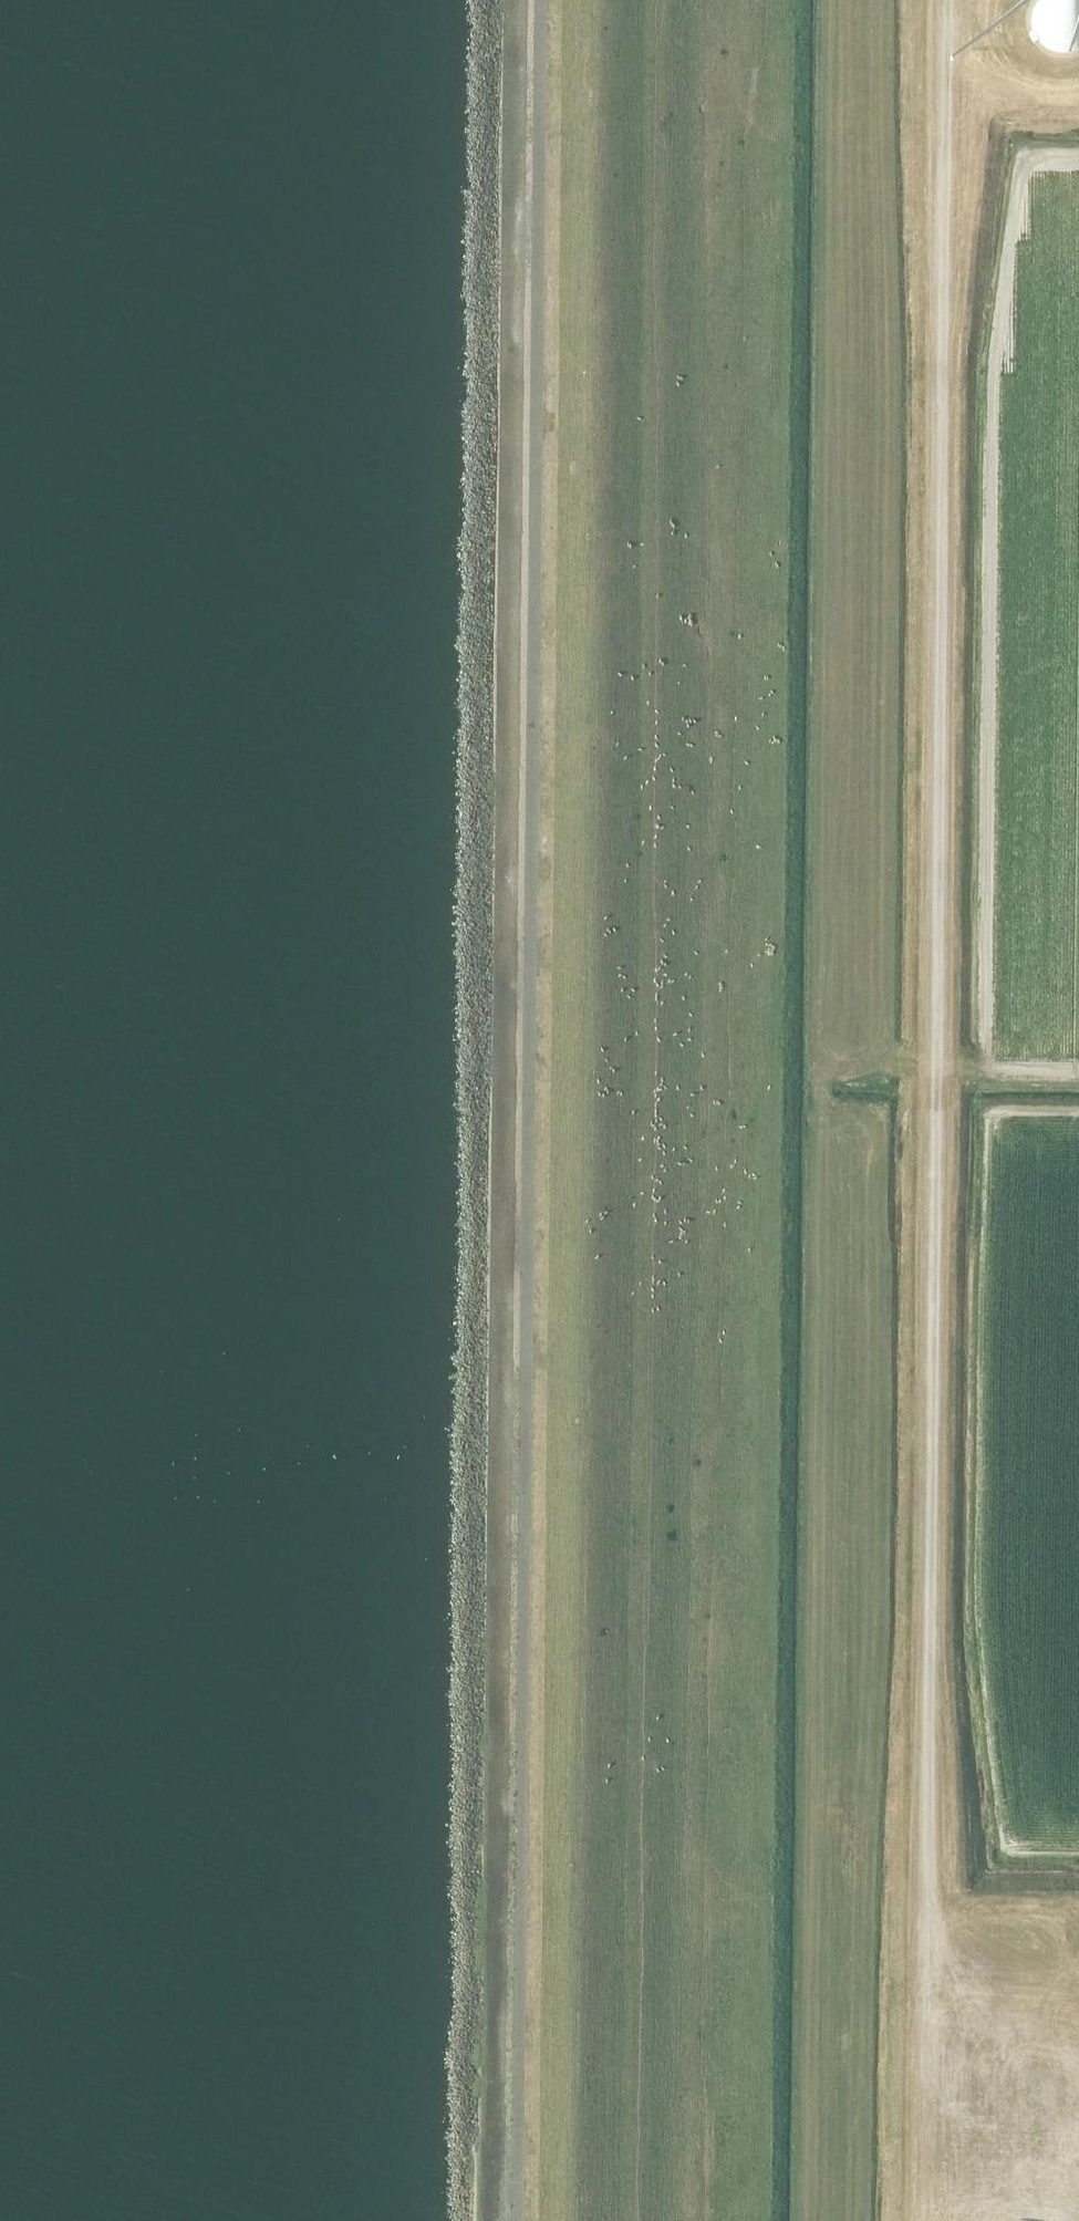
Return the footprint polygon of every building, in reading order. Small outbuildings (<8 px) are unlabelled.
[(1027,19),(1029,30),(1033,39),(1040,47),(1049,53),(1059,56),(1069,56),(1078,53),(1078,0),(1033,0),(1029,9),(1027,19)]
